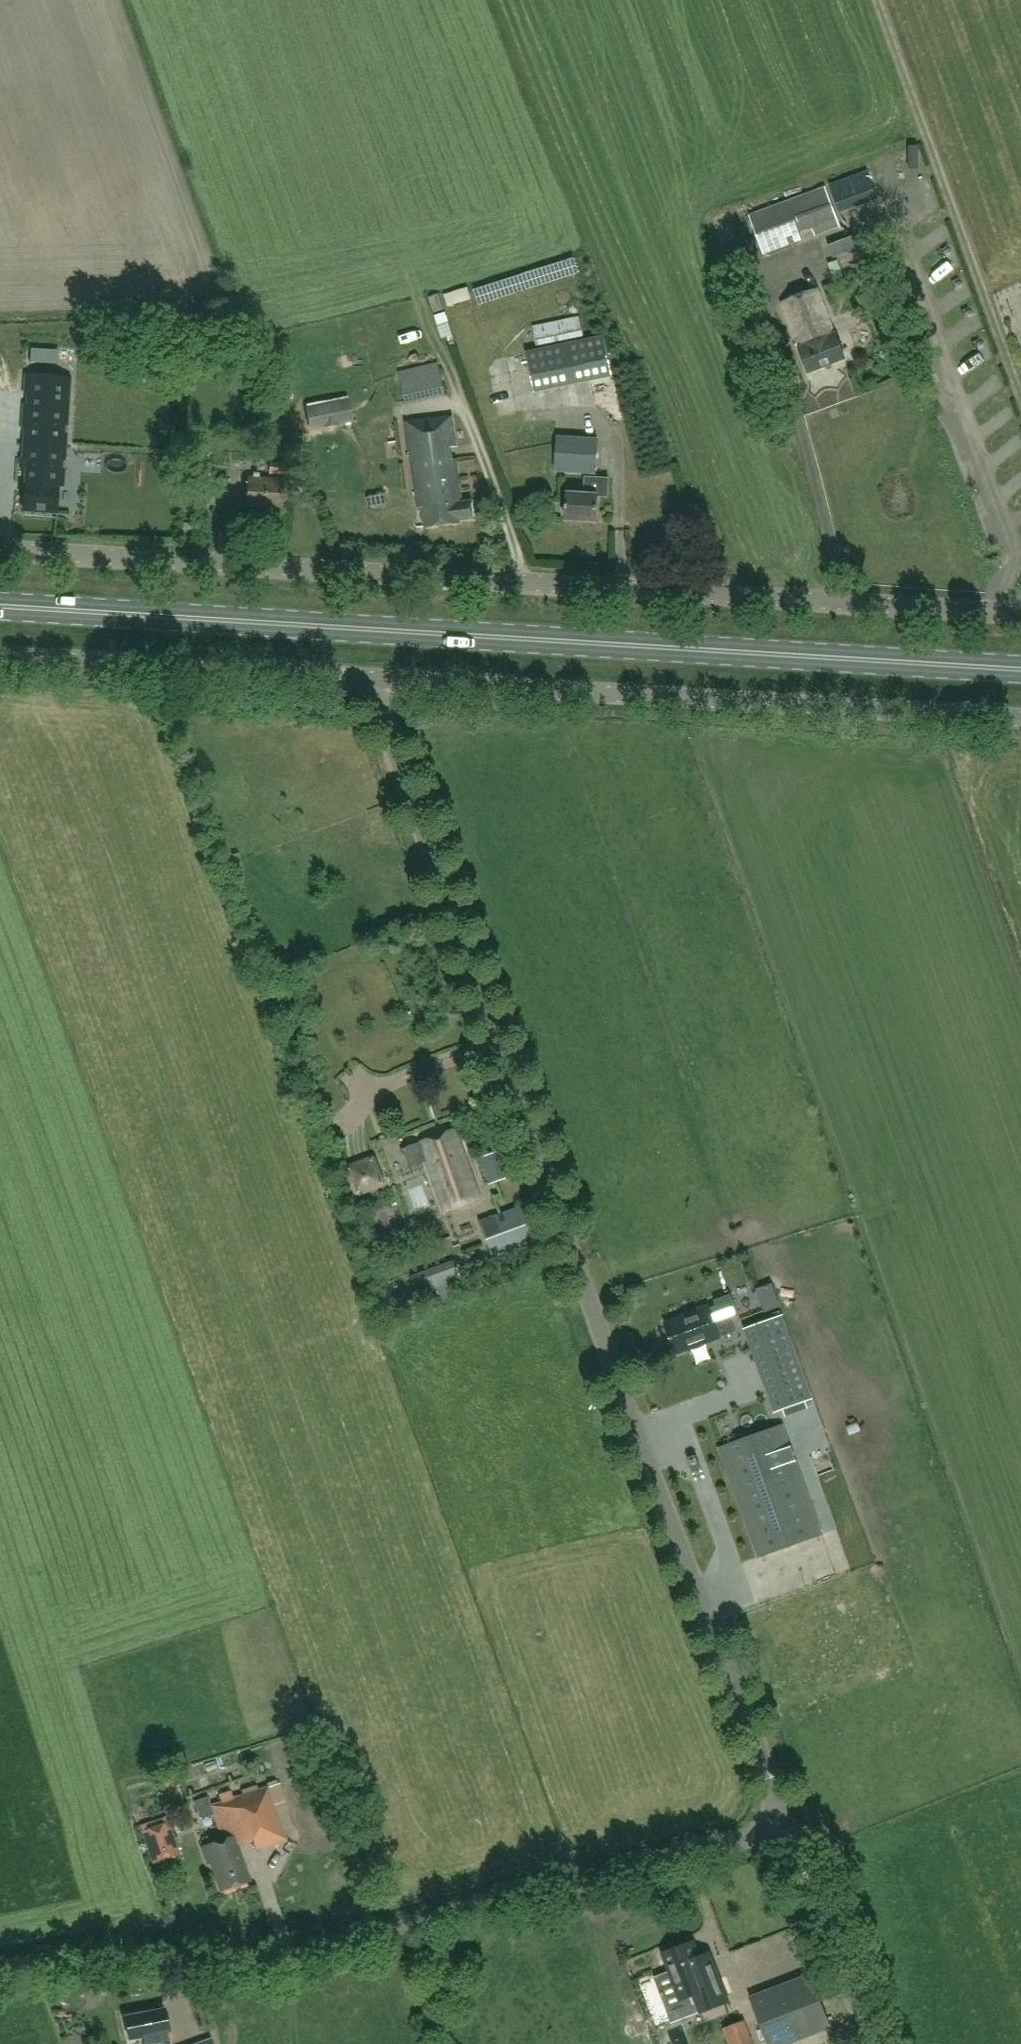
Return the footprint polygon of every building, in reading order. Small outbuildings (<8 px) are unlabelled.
[(848,179),(831,186),(840,210),(857,204),(848,179)] [(825,188),(750,215),(764,253),(804,239),(801,230),(811,226),(815,236),(840,227),(825,188)] [(822,263),(826,277),(838,274),(834,260),(822,263)] [(817,288),(782,301),(799,345),(798,346),(807,372),(845,359),(835,332),(833,333),(817,288)] [(441,311),(435,295),(428,297),(433,314),(441,311)] [(452,312),(442,314),(447,337),(457,335),(452,312)] [(581,315),(532,325),(536,346),(584,336),(581,315)] [(605,336),(526,352),(534,391),(613,375),(605,336)] [(397,371),(406,405),(446,395),(438,361),(397,371)] [(21,458),(20,467),(26,468),(24,511),(57,513),(59,486),(63,486),(70,377),(26,375),(25,394),(28,395),(27,405),(24,404),(23,430),(25,430),(23,458),(21,458)] [(347,401),(307,409),(310,427),(350,420),(347,401)] [(453,416),(404,422),(408,453),(410,453),(417,510),(423,510),(425,528),(460,523),(460,521),(474,520),(472,501),(463,502),(457,458),(453,459),(451,448),(457,447),(453,416)] [(557,438),(555,470),(596,473),(598,441),(557,438)] [(269,474),(296,476),(297,462),(270,461),(269,474)] [(248,476),(247,505),(281,507),(283,478),(248,476)] [(568,493),(566,519),(597,521),(598,496),(608,496),(609,478),(585,476),(584,494),(568,493)] [(385,494),(369,497),(371,509),(387,506),(385,494)] [(225,858),(231,873),(243,868),(238,853),(225,858)] [(456,1131),(455,1129),(420,1141),(420,1142),(427,1162),(443,1209),(478,1197),(466,1161),(470,1160),(460,1130),(456,1131)] [(427,1162),(420,1142),(400,1149),(403,1155),(405,1155),(409,1168),(427,1162)] [(512,1176),(502,1151),(480,1159),(489,1184),(512,1176)] [(541,1237),(528,1203),(480,1221),(493,1256),(541,1237)] [(455,1260),(411,1276),(420,1301),(439,1294),(437,1289),(462,1280),(455,1260)] [(782,1306),(773,1283),(756,1289),(765,1313),(782,1306)] [(720,1338),(708,1306),(691,1312),(692,1314),(665,1323),(676,1353),(720,1338)] [(775,1413),(813,1399),(783,1315),(744,1329),(775,1413)] [(731,1481),(795,1458),(784,1428),(721,1451),(731,1481)] [(795,1458),(731,1481),(759,1557),(822,1534),(795,1458)] [(209,1806),(221,1839),(200,1846),(206,1863),(210,1861),(220,1890),(249,1880),(236,1845),(252,1839),(255,1850),(286,1839),(268,1786),(209,1806)] [(142,1830),(152,1863),(179,1855),(170,1822),(142,1830)] [(280,1849),(290,1854),(298,1842),(288,1836),(280,1849)] [(279,1871),(284,1857),(273,1853),(268,1867),(279,1871)] [(696,1944),(664,1956),(681,2001),(714,1988),(707,1969),(705,1969),(696,1944)] [(811,1977),(751,2000),(768,2043),(793,2043),(831,2030),(811,1977)] [(163,2009),(123,2017),(127,2039),(146,2035),(148,2043),(170,2043),(163,2009)] [(744,2024),(725,2031),(730,2043),(751,2043),(744,2024)]
